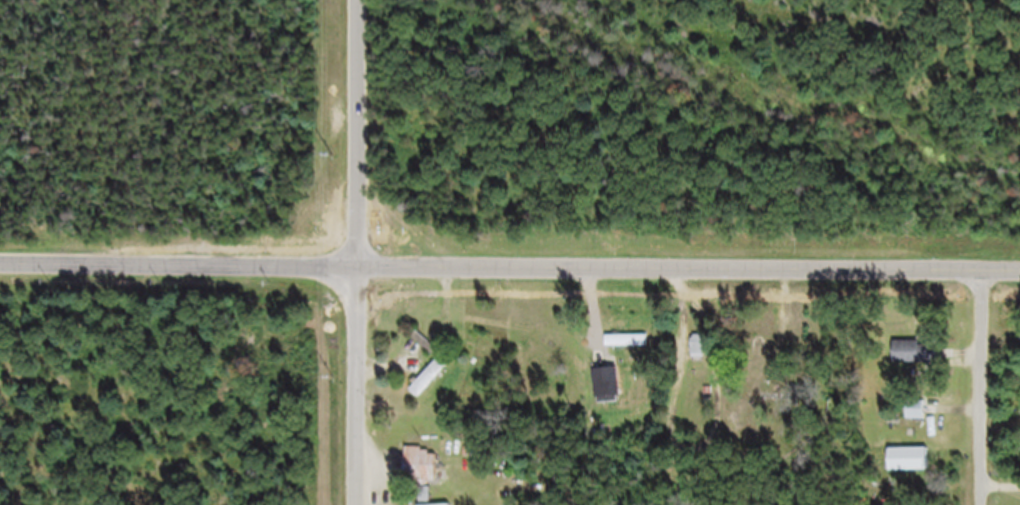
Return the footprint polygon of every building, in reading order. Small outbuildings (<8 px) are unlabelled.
[(631,354),(631,344),(607,344),(607,355),(631,354)] [(693,364),(708,364),(708,345),(693,345),(693,364)] [(892,350),(892,372),(927,372),(927,350),(892,350)] [(409,398),(420,409),(449,380),(438,369),(409,398)] [(593,406),(619,406),(619,376),(593,376),(593,406)] [(927,411),(906,411),(906,429),(927,429),(927,411)] [(403,458),(403,490),(438,490),(438,458),(403,458)]
